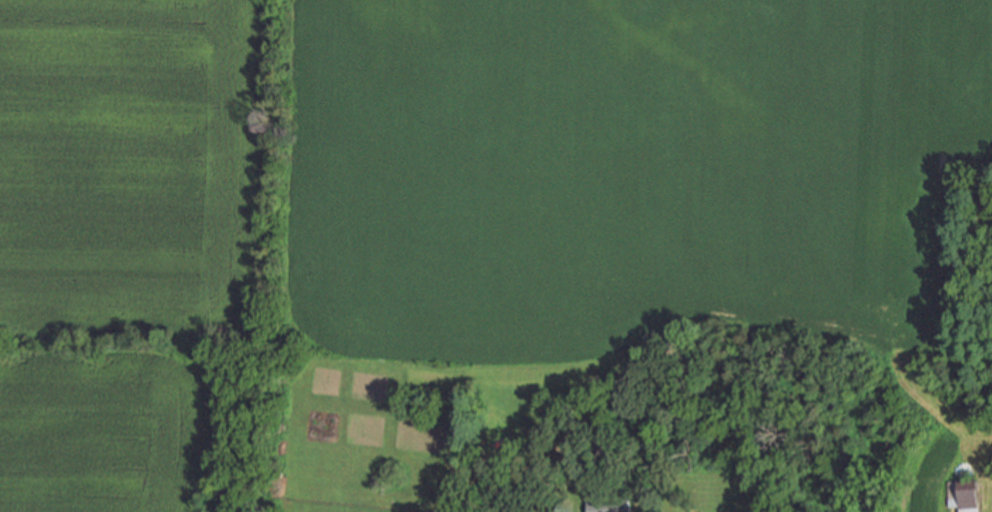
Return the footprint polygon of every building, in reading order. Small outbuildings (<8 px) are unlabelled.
[(974,477),(976,505),(947,507),(945,479),(974,477)] [(627,492),(629,511),(586,511),(585,496),(627,492)]
